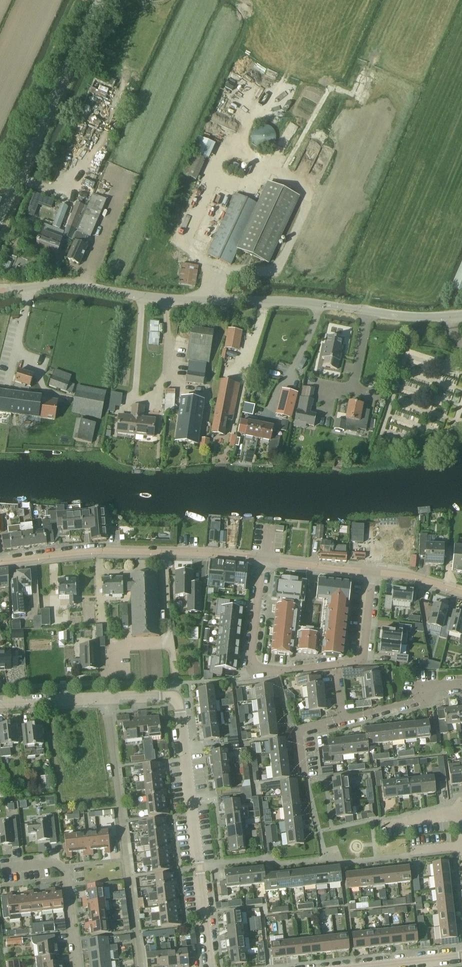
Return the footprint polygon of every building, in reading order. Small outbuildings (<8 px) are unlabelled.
[(298,197),(268,183),(258,205),(237,251),(267,265),(298,197)] [(258,205),(235,194),(207,254),(230,265),(237,251),(258,205)] [(90,237),(106,200),(93,195),(77,231),(86,235),(90,237)] [(75,229),(84,205),(76,202),(67,226),(75,229)] [(56,257),(62,239),(42,231),(35,249),(56,257)] [(75,242),(67,259),(79,264),(87,247),(82,245),(86,235),(77,231),(73,232),(70,240),(75,242)] [(0,266),(0,269),(21,276),(25,267),(12,262),(3,259),(0,266)] [(195,286),(198,266),(182,263),(179,284),(195,286)] [(451,288),(461,292),(461,263),(451,288)] [(158,332),(159,322),(149,322),(149,332),(158,332)] [(208,362),(213,331),(191,328),(187,359),(208,362)] [(241,331),(229,329),(225,349),(237,351),(241,331)] [(324,346),(322,358),(324,358),(322,367),(337,370),(338,361),(340,361),(342,347),(340,347),(341,339),(328,337),(326,346),(324,346)] [(19,371),(15,381),(29,386),(33,376),(33,375),(19,370),(19,371)] [(71,393),(74,385),(69,383),(71,375),(55,370),(49,386),(71,393)] [(186,383),(203,386),(205,376),(187,373),(186,383)] [(232,421),(239,385),(221,381),(211,432),(224,435),(227,420),(232,421)] [(101,418),(106,391),(77,386),(72,413),(101,418)] [(175,395),(175,390),(165,389),(165,394),(164,414),(174,414),(175,395)] [(283,389),(277,414),(291,418),(297,393),(283,389)] [(57,402),(41,399),(41,397),(0,391),(0,412),(54,420),(57,402)] [(197,444),(203,401),(182,398),(175,441),(197,444)] [(297,410),(295,422),(315,426),(317,414),(311,413),(313,400),(312,400),(301,398),(300,398),(298,411),(297,410)] [(346,421),(345,425),(358,427),(357,429),(366,431),(370,411),(362,409),(363,404),(349,402),(346,419),(346,421)] [(252,415),(255,406),(244,403),(242,413),(252,415)] [(117,433),(135,435),(138,406),(132,405),(130,417),(119,415),(117,433)] [(138,406),(135,435),(153,437),(155,419),(143,418),(145,406),(138,406)] [(336,419),(334,429),(335,429),(335,431),(340,432),(340,430),(344,431),(345,425),(346,421),(336,419)] [(91,443),(95,424),(78,420),(74,440),(91,443)] [(238,433),(238,434),(245,436),(258,438),(260,424),(248,422),(241,420),(241,421),(238,433)] [(260,424),(258,438),(270,441),(268,451),(277,453),(280,438),(271,436),(273,427),(260,424)] [(201,439),(199,450),(208,451),(210,440),(201,439)] [(80,512),(82,529),(91,529),(92,541),(106,540),(104,508),(89,510),(90,511),(80,512)] [(56,538),(59,537),(56,514),(56,511),(44,512),(44,517),(51,516),(51,520),(42,520),(43,526),(32,527),(33,532),(35,546),(47,545),(47,544),(54,544),(54,541),(56,538)] [(69,531),(82,529),(80,512),(56,514),(59,537),(70,536),(69,531)] [(362,524),(353,524),(353,539),(362,539),(362,524)] [(18,534),(2,536),(3,549),(3,550),(11,549),(11,550),(23,549),(23,547),(21,534),(21,531),(17,532),(18,534)] [(394,531),(379,531),(379,556),(394,556),(394,549),(407,549),(407,539),(394,539),(394,531)] [(33,532),(21,534),(23,547),(23,549),(35,547),(35,546),(33,532)] [(210,532),(209,541),(218,542),(218,533),(210,532)] [(426,557),(425,563),(425,565),(443,566),(443,544),(427,544),(427,534),(420,534),(419,556),(426,557)] [(333,541),(321,540),(319,560),(346,562),(346,553),(345,553),(346,546),(333,545),(333,541)] [(454,545),(452,572),(461,572),(461,546),(454,545)] [(225,562),(210,561),(208,575),(223,576),(225,562)] [(234,576),(236,564),(225,562),(223,576),(222,585),(224,585),(234,586),(234,576)] [(251,565),(236,564),(234,576),(234,586),(243,587),(243,591),(245,591),(245,590),(248,591),(251,565)] [(0,569),(0,589),(5,588),(9,588),(10,588),(8,568),(0,569)] [(23,588),(31,587),(29,571),(16,573),(16,575),(10,575),(13,614),(25,613),(23,588)] [(176,572),(176,596),(188,596),(188,601),(191,601),(191,612),(200,612),(201,584),(192,584),(192,572),(176,572)] [(132,637),(159,637),(157,574),(130,575),(130,578),(123,579),(123,578),(101,578),(102,596),(123,595),(123,591),(131,591),(132,637)] [(208,575),(207,587),(224,589),(224,585),(222,585),(223,576),(208,575)] [(76,579),(64,580),(63,578),(60,578),(59,580),(57,580),(58,597),(69,596),(69,605),(77,605),(76,579)] [(271,653),(292,656),(297,608),(297,603),(303,603),(306,582),(297,581),(282,579),(282,580),(273,579),(271,600),(277,601),(276,606),(271,653)] [(318,580),(316,601),(327,602),(321,655),(342,657),(350,583),(318,580)] [(384,609),(391,610),(392,601),(412,604),(413,591),(392,589),(391,597),(385,596),(384,609)] [(215,616),(220,617),(241,619),(242,609),(229,607),(230,601),(217,599),(215,616)] [(447,639),(449,632),(448,632),(451,622),(450,622),(444,621),(447,608),(433,605),(428,625),(441,628),(439,637),(447,639)] [(49,625),(49,609),(41,609),(41,625),(49,625)] [(449,632),(461,635),(459,644),(461,645),(461,614),(453,612),(450,622),(451,622),(448,632),(449,632)] [(220,617),(219,627),(240,629),(241,619),(220,617)] [(20,621),(11,621),(12,629),(20,629),(20,621)] [(380,641),(401,644),(406,644),(407,633),(410,633),(411,626),(399,625),(398,631),(382,629),(380,641)] [(219,627),(218,637),(239,639),(240,629),(219,627)] [(24,639),(23,631),(12,631),(13,639),(24,639)] [(296,652),(317,655),(319,636),(298,634),(296,652)] [(218,637),(217,647),(238,649),(239,639),(218,637)] [(401,644),(380,641),(379,654),(395,655),(395,662),(407,663),(408,656),(400,655),(401,644)] [(98,670),(97,646),(81,646),(82,670),(98,670)] [(217,647),(216,657),(237,660),(238,649),(217,647)] [(18,666),(17,654),(10,654),(10,652),(0,652),(0,669),(11,669),(11,666),(18,666)] [(237,660),(216,657),(211,657),(209,674),(222,675),(222,669),(236,670),(237,660)] [(429,659),(426,668),(434,669),(438,669),(440,662),(429,659)] [(188,664),(189,676),(200,676),(199,663),(188,664)] [(378,667),(352,670),(353,679),(363,678),(365,688),(382,686),(380,673),(379,673),(378,667)] [(311,673),(296,674),(297,679),(296,679),(297,688),(307,687),(308,698),(324,697),(323,684),(321,684),(320,677),(311,678),(311,673)] [(257,700),(273,698),(272,686),(256,688),(257,700)] [(383,698),(382,686),(365,688),(366,700),(357,702),(357,708),(372,706),(371,700),(383,698)] [(200,703),(215,701),(214,688),(198,690),(200,703)] [(326,710),(324,697),(308,698),(310,711),(302,712),(302,719),(321,717),(320,710),(326,710)] [(275,711),(273,698),(257,700),(259,713),(275,711)] [(215,701),(200,703),(201,715),(217,713),(215,701)] [(445,719),(438,720),(440,735),(447,734),(446,726),(447,726),(457,724),(458,724),(456,709),(450,710),(444,711),(445,719)] [(276,724),(275,711),(259,713),(260,725),(276,724)] [(201,715),(198,715),(199,723),(202,723),(203,727),(218,726),(222,725),(220,713),(217,713),(201,715)] [(125,741),(143,739),(141,721),(136,722),(135,719),(130,720),(129,716),(117,717),(118,727),(123,726),(125,741)] [(141,721),(143,739),(162,737),(159,717),(147,718),(147,721),(141,721)] [(430,743),(437,743),(435,725),(429,726),(428,722),(416,723),(417,740),(430,738),(430,743)] [(1,749),(1,757),(11,756),(10,748),(12,748),(12,744),(18,744),(16,726),(10,727),(10,723),(0,725),(0,744),(1,749)] [(417,740),(416,723),(403,724),(405,741),(417,740)] [(278,737),(276,724),(260,725),(262,738),(278,737)] [(391,726),(393,743),(405,741),(403,724),(391,726)] [(28,725),(22,726),(25,750),(26,757),(35,756),(35,750),(38,749),(37,745),(43,745),(41,728),(35,728),(29,729),(28,725)] [(220,739),(218,726),(203,727),(204,740),(220,739)] [(380,744),(393,743),(391,726),(378,727),(380,744)] [(365,729),(366,737),(367,745),(368,745),(380,744),(378,727),(365,729)] [(369,753),(368,745),(367,745),(366,737),(354,738),(356,754),(369,753)] [(343,756),(356,754),(354,738),(341,739),(343,756)] [(331,757),(343,756),(341,739),(328,741),(329,747),(323,748),(325,762),(331,762),(331,757)] [(270,754),(287,752),(285,740),(269,742),(270,754)] [(213,757),(211,757),(212,765),(214,765),(229,763),(227,751),(212,752),(213,757)] [(272,767),(288,765),(287,752),(270,754),(272,767)] [(448,765),(449,770),(450,785),(451,785),(461,784),(461,775),(461,769),(461,760),(459,761),(459,764),(448,765)] [(229,763),(214,765),(215,777),(230,776),(229,763)] [(144,776),(164,774),(164,769),(161,769),(161,764),(134,766),(135,771),(143,770),(144,776)] [(290,778),(288,765),(272,767),(273,780),(290,778)] [(440,783),(439,768),(432,769),(433,777),(420,778),(422,795),(435,793),(434,783),(440,783)] [(384,799),(397,798),(395,781),(383,783),(382,772),(375,772),(377,788),(383,787),(384,799)] [(165,778),(164,774),(144,776),(144,782),(136,783),(137,787),(163,784),(162,779),(165,778)] [(42,790),(52,789),(51,775),(40,776),(42,790)] [(230,776),(215,777),(216,790),(231,789),(230,776)] [(410,796),(408,780),(401,781),(400,776),(395,776),(396,781),(395,781),(397,798),(410,796)] [(334,793),(350,791),(349,778),(333,780),(334,793)] [(410,796),(422,795),(420,778),(408,780),(410,796)] [(282,796),(299,794),(297,781),(281,783),(282,796)] [(163,789),(163,784),(137,787),(137,791),(145,790),(146,796),(166,794),(166,789),(163,789)] [(335,805),(352,803),(350,791),(334,793),(335,805)] [(167,799),(166,794),(146,796),(147,802),(138,803),(139,807),(165,804),(165,799),(167,799)] [(284,809),(300,806),(299,794),(282,796),(284,809)] [(226,815),(248,813),(247,807),(241,808),(240,800),(225,802),(226,815)] [(353,816),(352,803),(335,805),(337,818),(353,816)] [(166,810),(165,804),(139,807),(139,812),(148,811),(149,817),(169,815),(168,809),(166,810)] [(369,806),(370,812),(367,812),(367,818),(375,817),(374,805),(369,806)] [(285,821),(302,819),(300,806),(284,809),(285,821)] [(227,827),(243,826),(245,826),(245,818),(249,818),(248,813),(226,815),(227,827)] [(36,822),(28,823),(29,834),(37,833),(38,841),(49,839),(50,844),(57,843),(54,815),(46,816),(47,821),(36,822)] [(19,847),(16,817),(8,818),(9,823),(0,824),(0,845),(12,844),(12,848),(19,847)] [(148,825),(148,831),(169,829),(168,824),(165,825),(165,819),(139,822),(139,826),(148,825)] [(286,834),(303,832),(302,819),(285,821),(286,834)] [(244,838),(243,826),(227,827),(229,840),(244,838)] [(92,833),(86,834),(88,855),(93,855),(93,851),(99,850),(97,832),(96,827),(91,828),(92,833)] [(169,829),(148,831),(149,837),(141,838),(141,842),(167,840),(167,834),(169,834),(169,829)] [(97,832),(99,850),(105,849),(105,853),(110,853),(108,831),(97,832)] [(304,844),(303,832),(286,834),(288,846),(304,844)] [(75,835),(77,852),(83,852),(84,856),(88,855),(86,834),(75,835)] [(71,853),(77,852),(75,835),(64,836),(67,858),(72,857),(71,853)] [(246,851),(244,838),(229,840),(230,853),(246,851)] [(168,845),(167,840),(141,842),(142,846),(150,846),(150,852),(171,849),(170,845),(168,845)] [(171,854),(171,849),(150,852),(151,858),(143,859),(143,863),(169,860),(169,854),(171,854)] [(170,865),(169,860),(143,863),(144,867),(152,866),(153,872),(173,870),(172,865),(170,865)] [(432,864),(434,877),(449,875),(448,862),(432,864)] [(409,866),(396,868),(398,883),(411,882),(409,866)] [(340,867),(327,868),(329,885),(342,883),(340,867)] [(264,876),(263,868),(250,869),(252,885),(265,884),(264,876)] [(314,870),(316,886),(329,885),(327,868),(314,870)] [(398,883),(396,868),(383,869),(385,885),(398,883)] [(240,887),(252,885),(250,869),(238,871),(240,887)] [(373,886),(385,885),(383,869),(371,871),(373,886)] [(304,887),(316,886),(314,870),(302,871),(304,887)] [(240,887),(238,871),(225,872),(226,881),(220,882),(222,897),(228,896),(227,888),(240,887)] [(291,889),(304,887),(302,871),(289,873),(291,889)] [(360,888),(373,886),(371,871),(358,872),(360,888)] [(360,888),(358,872),(345,873),(347,889),(360,888)] [(276,874),(278,890),(291,889),(289,873),(276,874)] [(157,887),(177,884),(177,879),(174,880),(173,874),(147,877),(148,882),(156,881),(157,887)] [(265,884),(266,892),(278,890),(276,874),(264,876),(265,884)] [(434,877),(435,889),(451,887),(449,875),(434,877)] [(82,898),(83,903),(104,900),(102,884),(87,885),(88,891),(86,892),(86,898),(82,898)] [(178,889),(177,884),(157,887),(157,893),(149,893),(149,898),(176,895),(175,889),(178,889)] [(435,889),(437,902),(452,900),(451,887),(435,889)] [(42,912),(52,911),(50,889),(45,890),(46,894),(40,894),(42,912)] [(50,889),(52,911),(64,910),(62,892),(55,893),(55,889),(50,889)] [(20,914),(31,913),(29,891),(24,892),(24,896),(18,897),(20,914)] [(42,912),(40,894),(34,895),(33,891),(29,891),(31,913),(42,912)] [(20,914),(18,897),(12,898),(12,893),(7,894),(10,921),(21,919),(20,914)] [(176,900),(176,895),(149,898),(150,902),(158,901),(159,907),(179,905),(179,900),(176,900)] [(88,913),(106,911),(104,900),(83,903),(83,907),(87,906),(88,913)] [(452,900),(437,902),(438,914),(454,912),(452,900)] [(180,909),(179,905),(159,907),(159,913),(151,914),(151,918),(178,915),(177,910),(180,909)] [(107,922),(106,911),(88,913),(89,918),(84,919),(85,924),(107,922)] [(227,927),(243,925),(241,912),(226,914),(227,927)] [(438,914),(440,927),(455,925),(454,912),(438,914)] [(178,920),(178,915),(151,918),(152,922),(161,921),(161,927),(181,925),(181,920),(178,920)] [(108,929),(107,922),(85,924),(86,929),(90,928),(91,935),(111,933),(111,929),(108,929)] [(1,931),(2,937),(11,936),(10,930),(10,924),(0,925),(1,931)] [(229,940),(244,938),(243,925),(227,927),(229,940)] [(455,925),(440,927),(441,939),(457,937),(455,925)] [(416,927),(403,929),(405,944),(417,942),(416,927)] [(392,945),(405,944),(403,929),(390,930),(392,945)] [(380,947),(392,945),(390,930),(378,931),(380,947)] [(367,948),(380,947),(378,931),(365,933),(367,948)] [(367,948),(365,933),(353,934),(354,949),(367,948)] [(37,945),(38,957),(58,955),(57,942),(55,942),(54,935),(31,938),(32,946),(37,945)] [(347,935),(334,936),(336,952),(349,950),(347,935)] [(323,953),(336,952),(334,936),(322,938),(323,953)] [(109,952),(113,951),(113,945),(108,946),(107,937),(87,939),(88,951),(109,949),(109,952)] [(230,952),(246,950),(244,938),(229,940),(230,952)] [(323,953),(322,938),(309,939),(311,954),(323,953)] [(311,954),(309,939),(297,941),(299,956),(311,954)] [(299,956),(297,941),(284,942),(286,957),(299,956)] [(177,951),(178,966),(189,966),(188,959),(195,958),(194,947),(187,947),(186,942),(182,942),(183,951),(177,951)] [(286,957),(284,942),(272,943),(273,959),(286,957)] [(166,944),(168,966),(178,966),(177,951),(171,952),(170,943),(166,944)] [(166,944),(161,944),(162,953),(156,954),(158,966),(168,966),(166,944)] [(156,954),(151,954),(150,946),(145,947),(147,966),(158,966),(156,954)] [(230,952),(232,965),(247,963),(246,955),(258,953),(259,962),(265,961),(264,948),(259,949),(246,950),(230,952)] [(109,949),(88,951),(90,962),(110,960),(109,952),(109,949)] [(58,955),(38,957),(35,957),(36,966),(63,966),(62,962),(57,963),(57,955),(58,955)]
